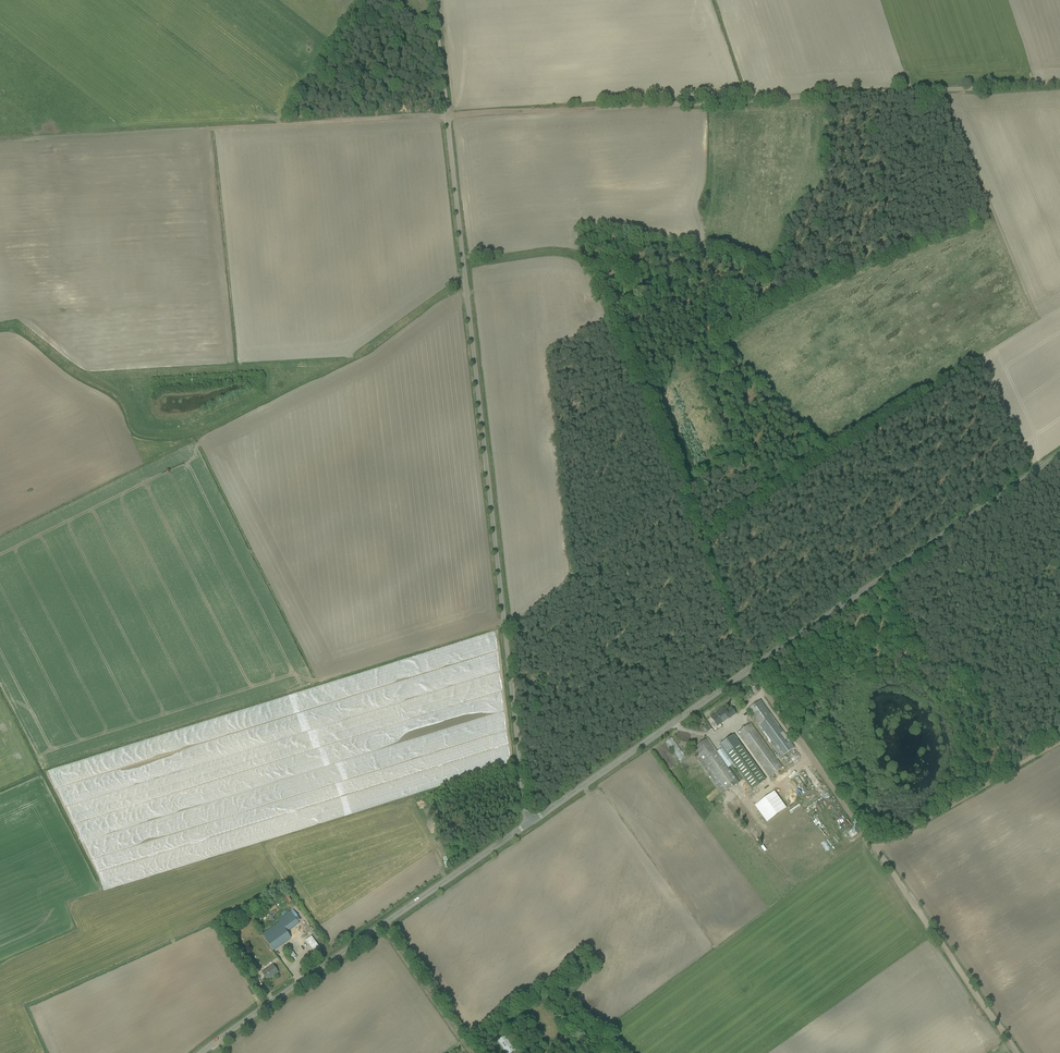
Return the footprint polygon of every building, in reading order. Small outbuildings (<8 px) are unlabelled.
[(964,675),(955,680),(957,684),(963,680),(965,684),(968,682),(964,675)] [(747,710),(750,714),(781,757),(794,747),(760,700),(747,710)] [(723,708),(718,712),(718,713),(711,718),(717,727),(729,717),(730,718),(735,714),(731,708),(725,712),(723,708)] [(737,733),(740,737),(769,777),(782,767),(750,723),(737,733)] [(705,724),(700,727),(703,732),(708,728),(705,724)] [(733,735),(720,745),(722,748),(733,764),(752,789),(765,780),(733,735)] [(662,741),(673,759),(679,755),(669,737),(662,741)] [(698,760),(701,764),(723,794),(739,782),(728,767),(733,764),(722,748),(717,752),(707,738),(694,748),(701,757),(698,760)] [(770,795),(754,805),(766,822),(782,812),(770,795)] [(279,922),(262,934),(273,951),(291,938),(287,932),(299,923),(291,911),(279,919),(280,921),(279,922)] [(306,940),(313,951),(319,947),(311,936),(306,940)] [(250,956),(244,960),(253,973),(259,968),(250,956)] [(262,972),(263,974),(266,979),(271,975),(271,977),(278,972),(273,965),(262,972)] [(516,1050),(505,1035),(496,1041),(505,1052),(512,1052),(516,1050)]
